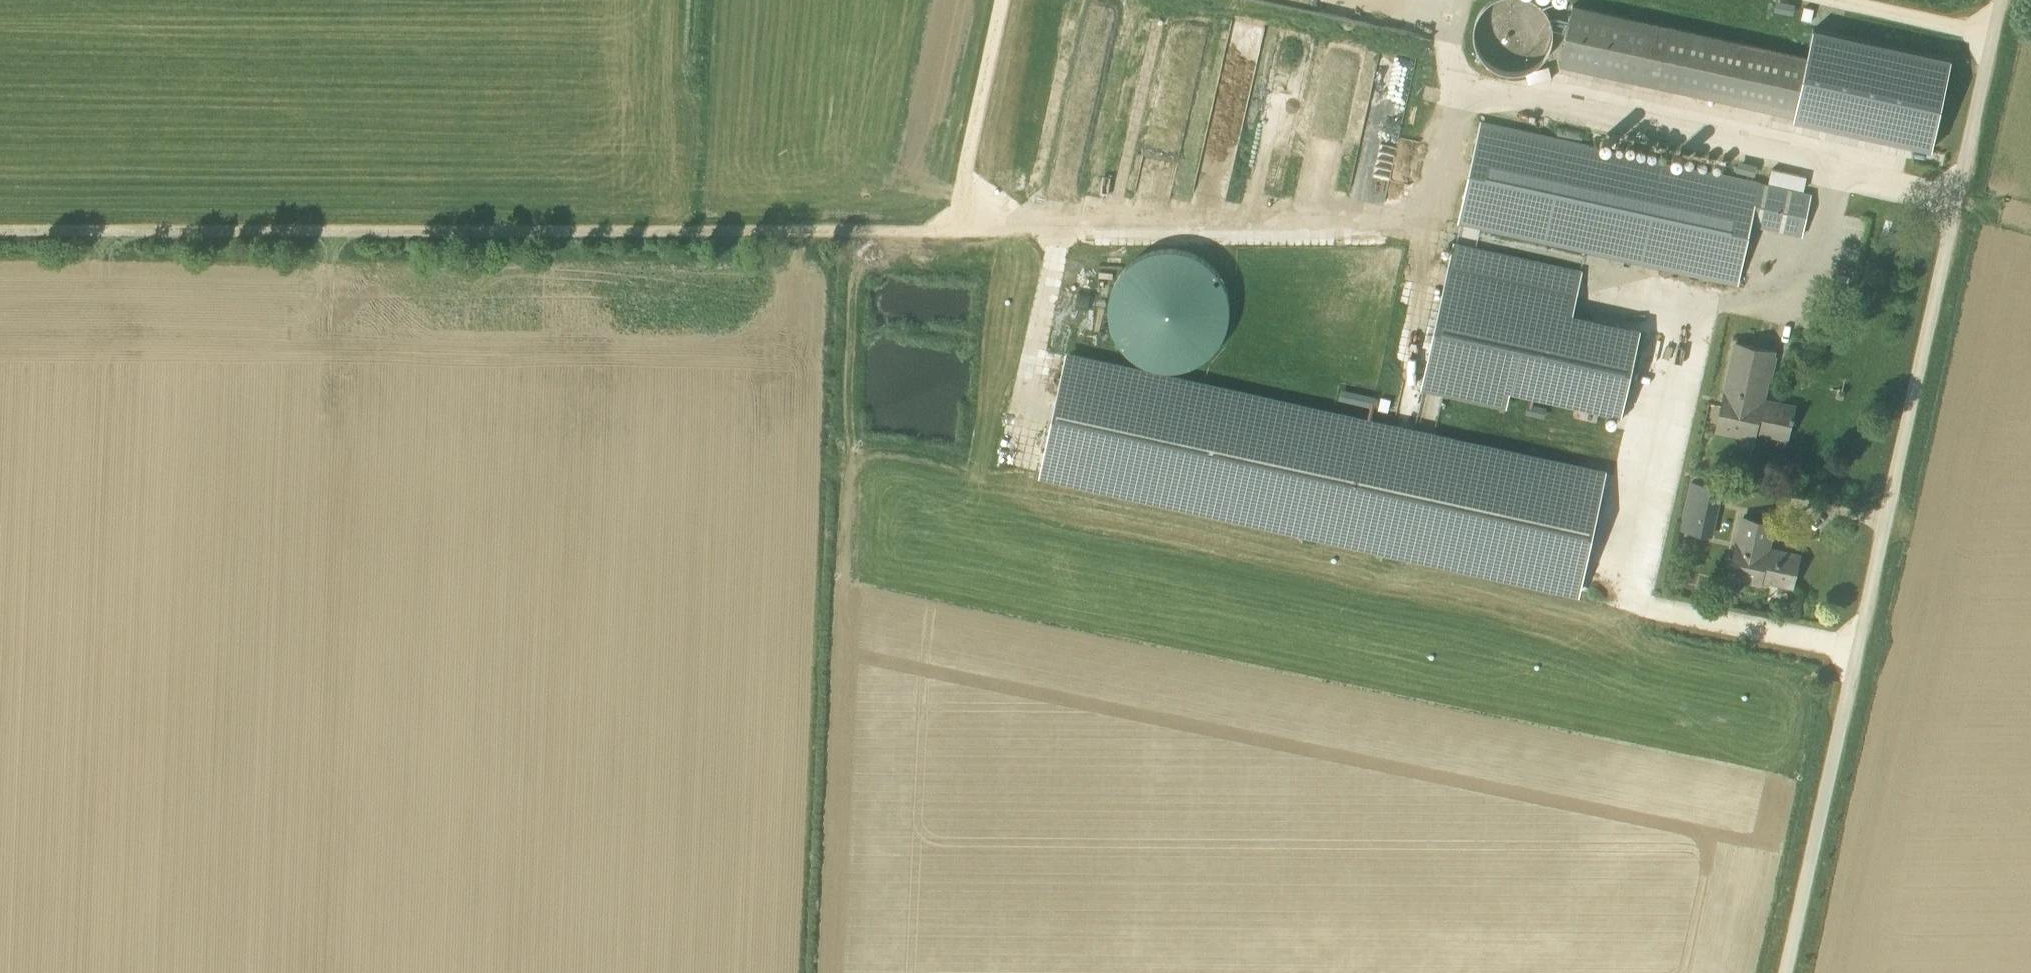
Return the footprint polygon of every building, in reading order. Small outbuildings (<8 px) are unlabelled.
[(1517,74),(1523,73),(1529,72),(1534,69),(1538,66),(1543,62),(1546,57),(1549,53),(1552,47),(1553,42),(1554,36),(1554,30),(1553,25),(1551,19),(1549,14),(1546,9),(1542,5),(1538,1),(1536,0),(1490,0),(1485,3),(1481,7),(1478,12),(1475,17),(1473,22),(1472,28),(1472,34),(1472,39),(1474,45),(1475,50),(1478,55),(1482,60),(1486,64),(1490,68),(1495,71),(1500,73),(1506,74),(1512,75),(1517,74)] [(1792,115),(1805,57),(1574,6),(1561,64),(1792,115)] [(1805,57),(1792,115),(1928,145),(1950,52),(1813,21),(1805,57)] [(1555,97),(1565,99),(1570,79),(1560,76),(1555,97)] [(1801,236),(1810,194),(1480,122),(1458,223),(1737,283),(1749,225),(1801,236)] [(1578,290),(1453,262),(1425,384),(1507,403),(1511,384),(1623,409),(1643,324),(1574,308),(1578,290)] [(1770,381),(1775,356),(1772,356),(1773,352),(1735,343),(1716,430),(1753,438),(1754,431),(1786,438),(1793,406),(1763,400),(1767,380),(1770,381)] [(1604,474),(1067,356),(1041,474),(1047,475),(1578,592),(1604,474)] [(1706,488),(1690,485),(1680,529),(1697,533),(1706,488)] [(1792,587),(1798,556),(1768,550),(1773,525),(1742,518),(1729,576),(1759,583),(1761,580),(1792,587)]
